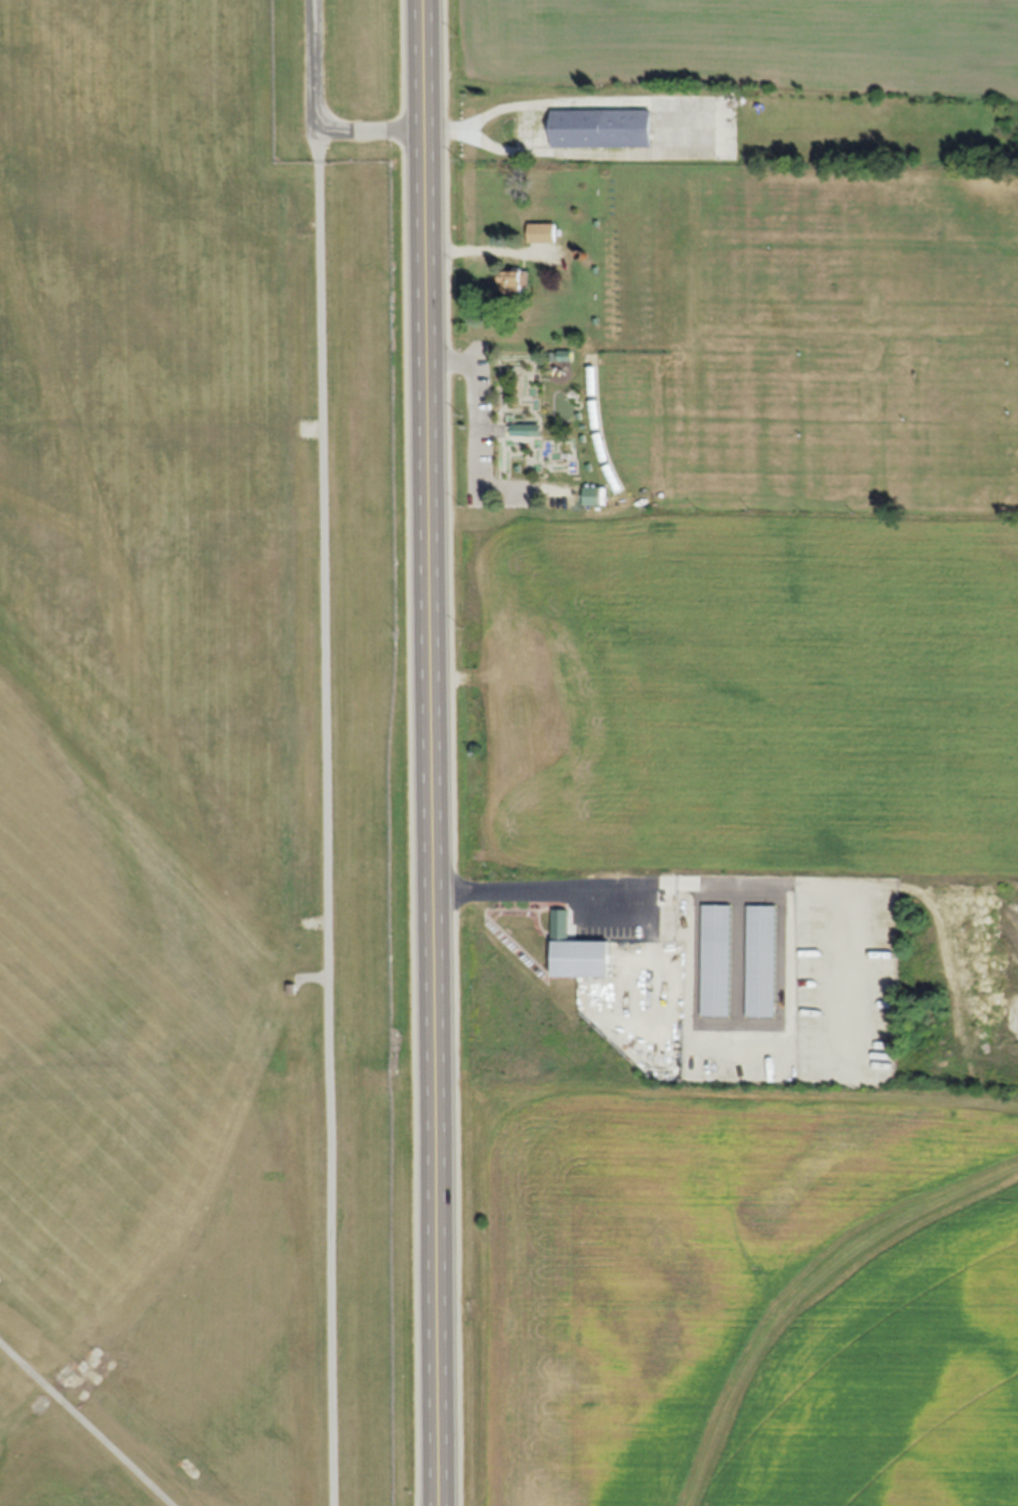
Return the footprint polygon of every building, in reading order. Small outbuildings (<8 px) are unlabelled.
[(549,111),(549,146),(649,144),(651,110),(549,111)] [(556,224),(529,224),(529,244),(556,244),(556,224)] [(528,272),(500,272),(500,294),(528,294),(528,272)] [(597,395),(597,367),(585,367),(585,395),(597,395)] [(589,430),(601,429),(598,400),(586,402),(589,430)] [(540,425),(511,425),(511,435),(540,435),(540,425)] [(700,903),(698,1016),(728,1015),(730,904),(700,903)] [(745,904),(743,1015),(773,1015),(774,905),(745,904)] [(546,940),(545,977),(603,978),(604,941),(546,940)]
